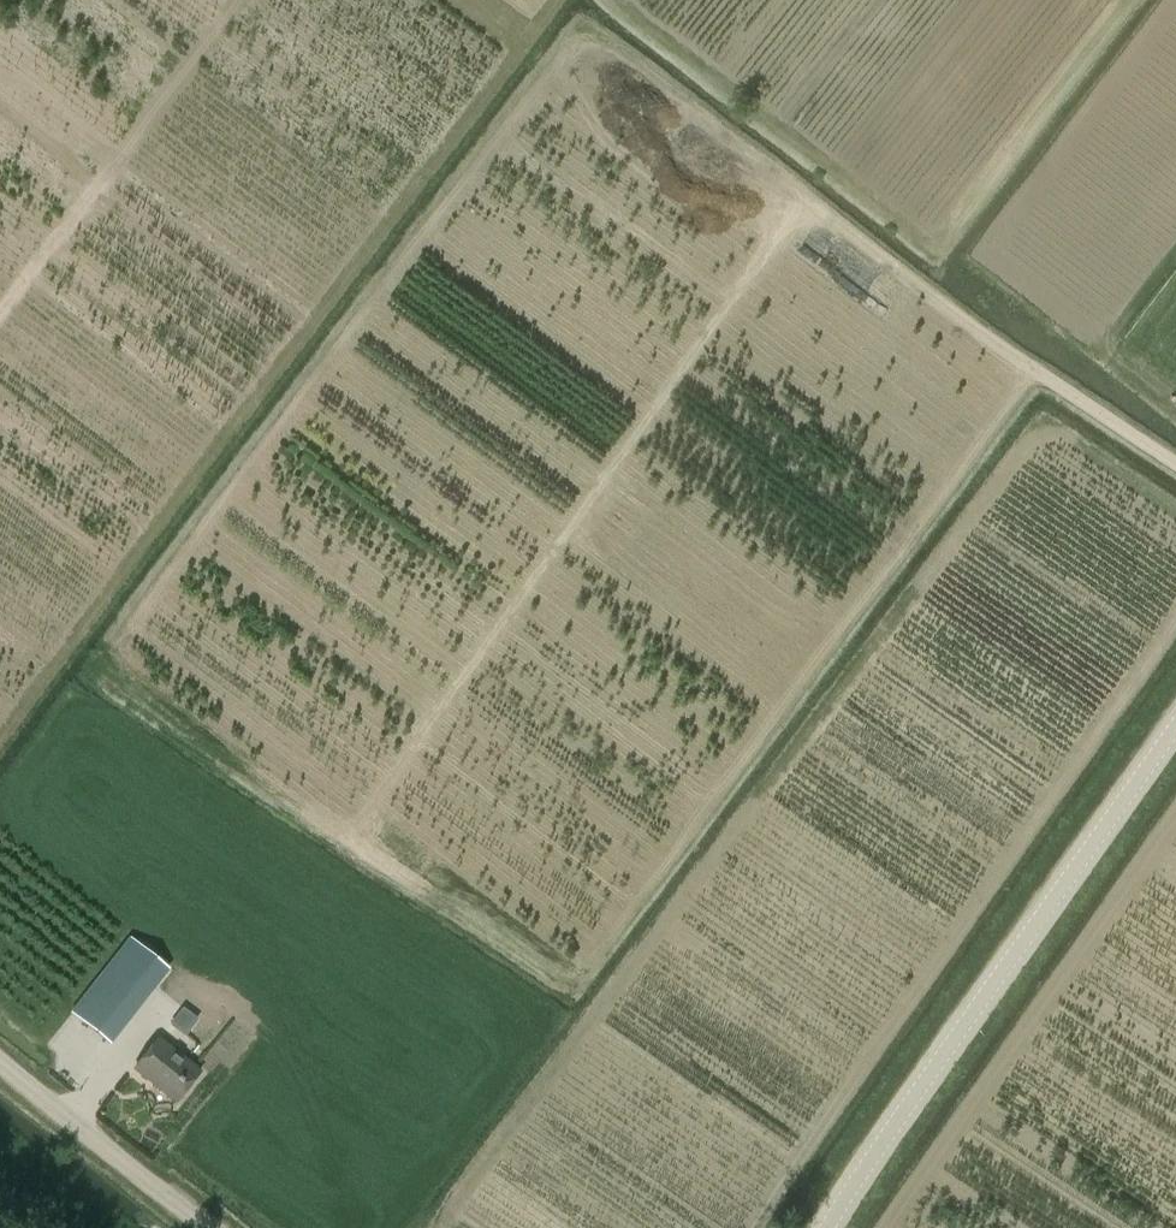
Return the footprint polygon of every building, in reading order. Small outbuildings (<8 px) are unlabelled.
[(168,967),(130,937),(71,1013),(109,1043),(168,967)] [(176,1101),(201,1070),(160,1037),(135,1069),(176,1101)]
